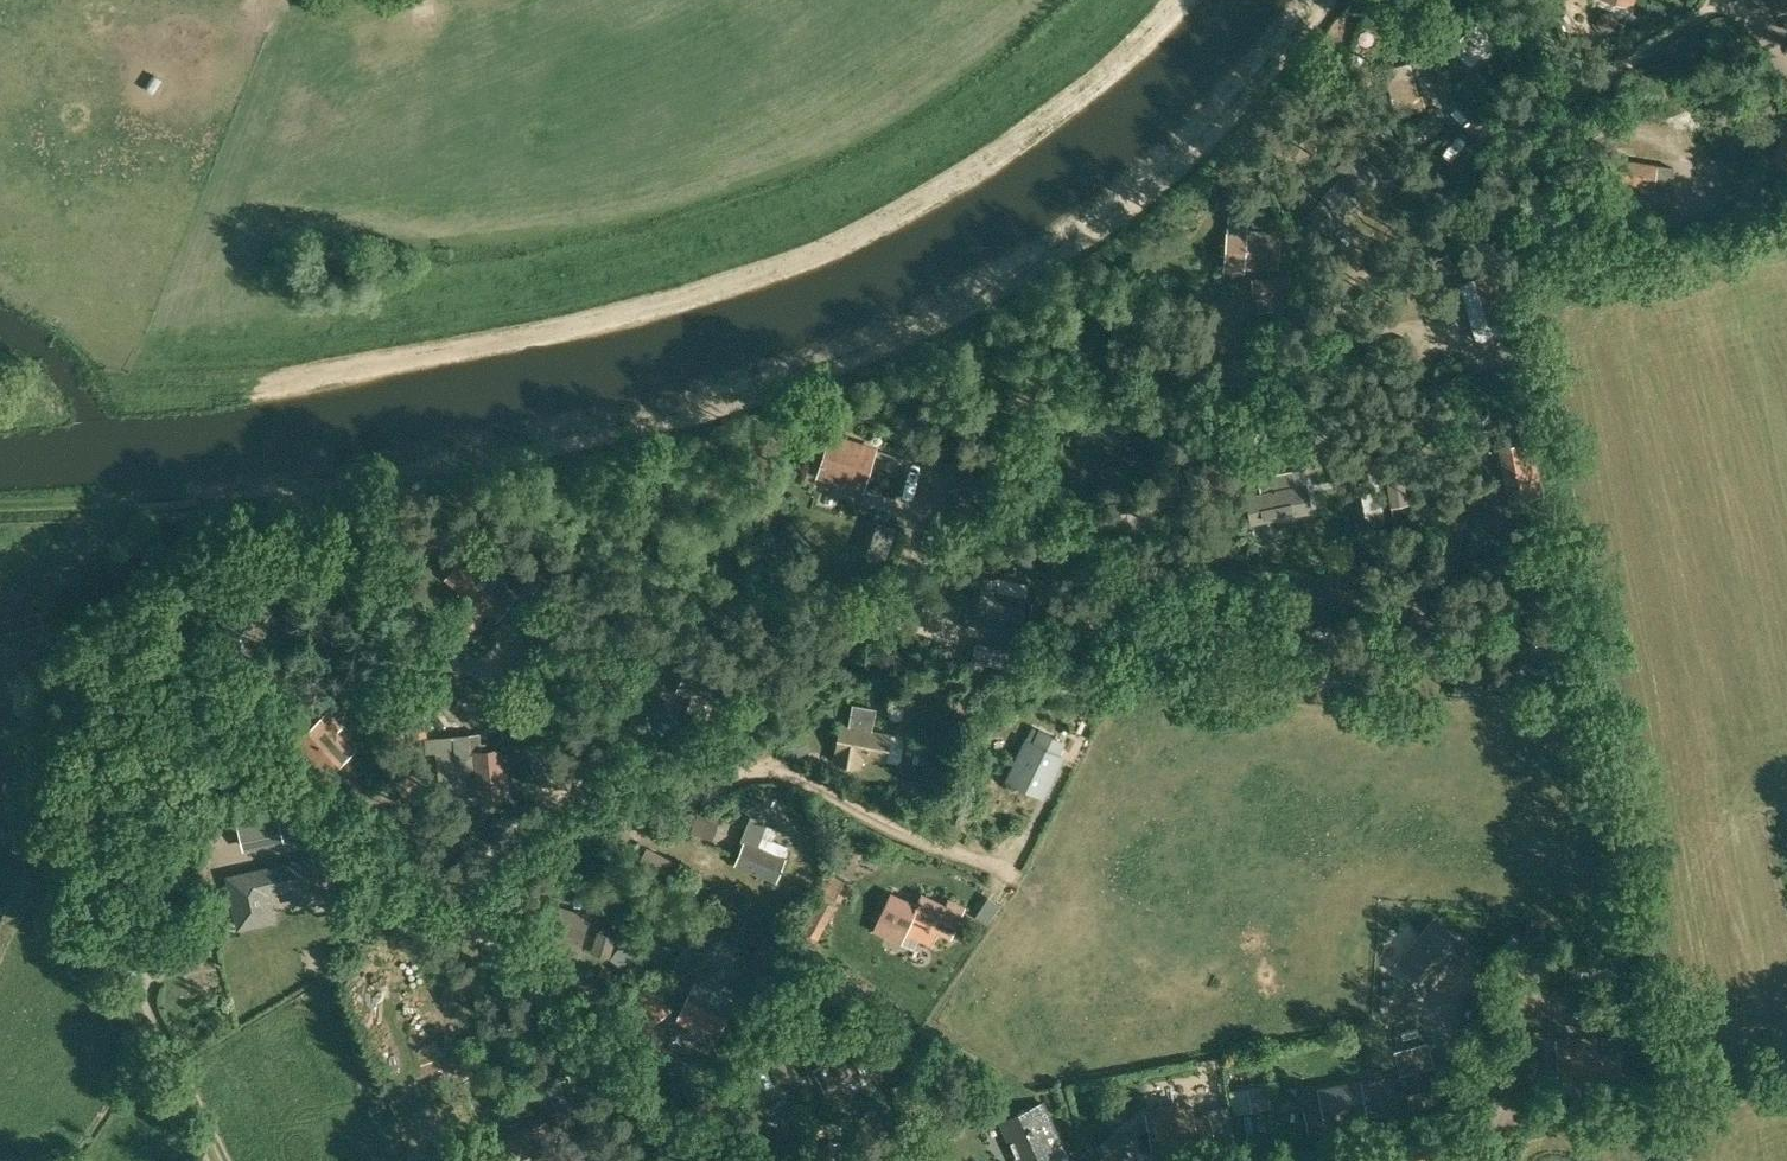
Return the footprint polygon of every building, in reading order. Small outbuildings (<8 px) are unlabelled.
[(1781,10),(1786,8),(1786,0),(1777,0),(1781,10)] [(1455,30),(1442,43),(1462,63),(1461,64),(1463,66),(1464,65),(1470,72),(1481,59),(1480,58),(1490,49),(1492,51),(1502,41),(1477,16),(1459,34),(1455,30)] [(1411,67),(1387,73),(1398,116),(1422,110),(1411,67)] [(1778,159),(1786,163),(1786,137),(1778,159)] [(1344,175),(1324,196),(1344,214),(1381,173),(1353,147),(1335,167),(1344,175)] [(1651,197),(1656,165),(1616,159),(1613,180),(1639,184),(1637,195),(1651,197)] [(1225,266),(1243,267),(1243,259),(1277,262),(1278,243),(1278,234),(1279,234),(1279,233),(1245,231),(1246,218),(1229,217),(1228,231),(1227,231),(1225,266)] [(1493,273),(1461,283),(1478,340),(1501,333),(1497,321),(1507,318),(1493,273)] [(1289,294),(1288,278),(1253,280),(1254,295),(1259,295),(1260,312),(1282,311),(1281,294),(1289,294)] [(1516,370),(1509,349),(1488,355),(1491,366),(1478,370),(1481,381),(1516,370)] [(1519,414),(1501,417),(1504,433),(1522,430),(1519,414)] [(1290,437),(1302,432),(1303,435),(1308,433),(1302,419),(1286,427),(1290,437)] [(1305,450),(1325,441),(1320,430),(1300,440),(1305,450)] [(863,483),(874,448),(830,434),(821,465),(818,474),(862,488),(863,483)] [(1510,500),(1540,495),(1535,468),(1530,441),(1500,446),(1510,500)] [(965,463),(955,466),(962,483),(971,479),(965,463)] [(988,464),(978,466),(981,481),(991,480),(988,464)] [(1261,493),(1247,496),(1251,520),(1309,509),(1305,485),(1294,487),(1291,471),(1258,477),(1261,493)] [(1355,482),(1357,496),(1362,523),(1376,520),(1369,480),(1355,482)] [(972,483),(949,491),(955,508),(978,501),(972,483)] [(545,551),(528,544),(523,555),(540,563),(545,551)] [(583,571),(572,566),(565,581),(576,587),(583,571)] [(470,572),(457,587),(468,595),(458,606),(476,621),(486,610),(496,618),(508,604),(488,587),(494,580),(487,574),(481,581),(470,572)] [(993,592),(996,578),(977,574),(969,612),(1019,621),(1024,598),(993,592)] [(637,587),(624,582),(620,594),(632,599),(637,587)] [(223,632),(249,651),(262,633),(264,634),(266,631),(258,624),(268,611),(253,600),(243,613),(233,626),(229,623),(223,632)] [(1259,625),(1246,620),(1238,643),(1251,647),(1259,625)] [(1303,640),(1302,664),(1351,667),(1352,643),(1353,643),(1353,642),(1324,640),(1324,629),(1304,628),(1303,640)] [(1016,649),(975,641),(971,661),(1013,668),(1016,649)] [(1090,654),(1075,650),(1071,665),(1086,668),(1090,654)] [(256,662),(247,674),(264,687),(273,675),(256,662)] [(730,683),(686,665),(676,690),(721,707),(730,683)] [(1085,681),(1073,675),(1065,690),(1078,696),(1085,681)] [(354,692),(342,704),(358,719),(370,708),(354,692)] [(840,725),(834,761),(855,765),(855,760),(860,761),(861,755),(898,762),(901,758),(904,741),(902,736),(869,730),(873,709),(853,705),(849,726),(840,725)] [(327,772),(349,753),(326,726),(333,720),(326,712),(297,739),(327,772)] [(357,722),(347,730),(365,750),(375,741),(357,722)] [(423,722),(400,723),(400,737),(424,736),(423,722)] [(1042,795),(1061,756),(1056,754),(1062,741),(1040,730),(1034,743),(1027,740),(1015,763),(1022,766),(1015,781),(1042,795)] [(502,796),(500,774),(503,773),(500,749),(480,751),(478,732),(439,736),(443,778),(457,777),(456,769),(475,767),(479,799),(502,796)] [(801,738),(786,746),(794,760),(809,752),(801,738)] [(395,785),(403,797),(420,785),(413,774),(395,785)] [(242,844),(281,836),(275,808),(236,816),(242,844)] [(306,830),(322,826),(319,811),(302,815),(306,830)] [(789,846),(762,835),(761,835),(766,823),(750,816),(740,840),(744,841),(735,863),(775,879),(789,846)] [(320,836),(326,858),(342,854),(337,832),(320,836)] [(670,860),(646,849),(639,863),(664,874),(670,860)] [(271,867),(250,871),(227,876),(238,926),(272,918),(266,891),(290,885),(291,890),(295,906),(328,899),(325,883),(319,856),(271,867)] [(841,900),(851,882),(833,872),(801,929),(817,938),(838,899),(841,900)] [(921,894),(916,905),(890,894),(880,916),(906,928),(905,930),(931,942),(937,929),(950,935),(960,913),(921,894)] [(587,916),(549,905),(538,940),(576,952),(587,916)] [(1435,977),(1462,945),(1443,929),(1435,939),(1426,932),(1400,962),(1420,979),(1427,970),(1435,977)] [(598,937),(592,956),(607,961),(614,941),(609,940),(612,933),(604,930),(601,938),(598,937)] [(634,955),(622,946),(610,962),(623,971),(634,955)] [(793,976),(780,966),(772,978),(784,987),(793,976)] [(677,1017),(696,1025),(692,1033),(713,1043),(716,1035),(727,1012),(733,999),(718,992),(722,984),(699,973),(694,983),(677,1017)] [(669,1008),(647,980),(627,995),(649,1024),(669,1008)] [(1556,1041),(1558,1077),(1617,1074),(1616,1036),(1594,1036),(1595,1039),(1556,1041)] [(836,1042),(802,1058),(808,1071),(814,1068),(824,1088),(860,1071),(849,1049),(842,1053),(836,1042)] [(1394,1052),(1400,1074),(1433,1065),(1427,1043),(1394,1052)] [(1431,1076),(1421,1077),(1422,1089),(1431,1089),(1431,1076)] [(1331,1123),(1365,1117),(1359,1081),(1318,1088),(1322,1110),(1306,1113),(1309,1131),(1332,1127),(1331,1123)] [(1617,1085),(1608,1086),(1609,1096),(1617,1095),(1617,1085)] [(1266,1089),(1249,1092),(1252,1114),(1270,1111),(1266,1089)] [(1150,1131),(1152,1144),(1195,1136),(1196,1141),(1213,1138),(1208,1113),(1193,1116),(1191,1105),(1146,1113),(1149,1126),(1147,1127),(1148,1132),(1150,1131)] [(1028,1109),(991,1133),(1002,1151),(1007,1148),(1015,1160),(1014,1160),(1044,1160),(1057,1152),(1028,1109)] [(1119,1144),(1098,1130),(1089,1143),(1110,1157),(1119,1144)]
